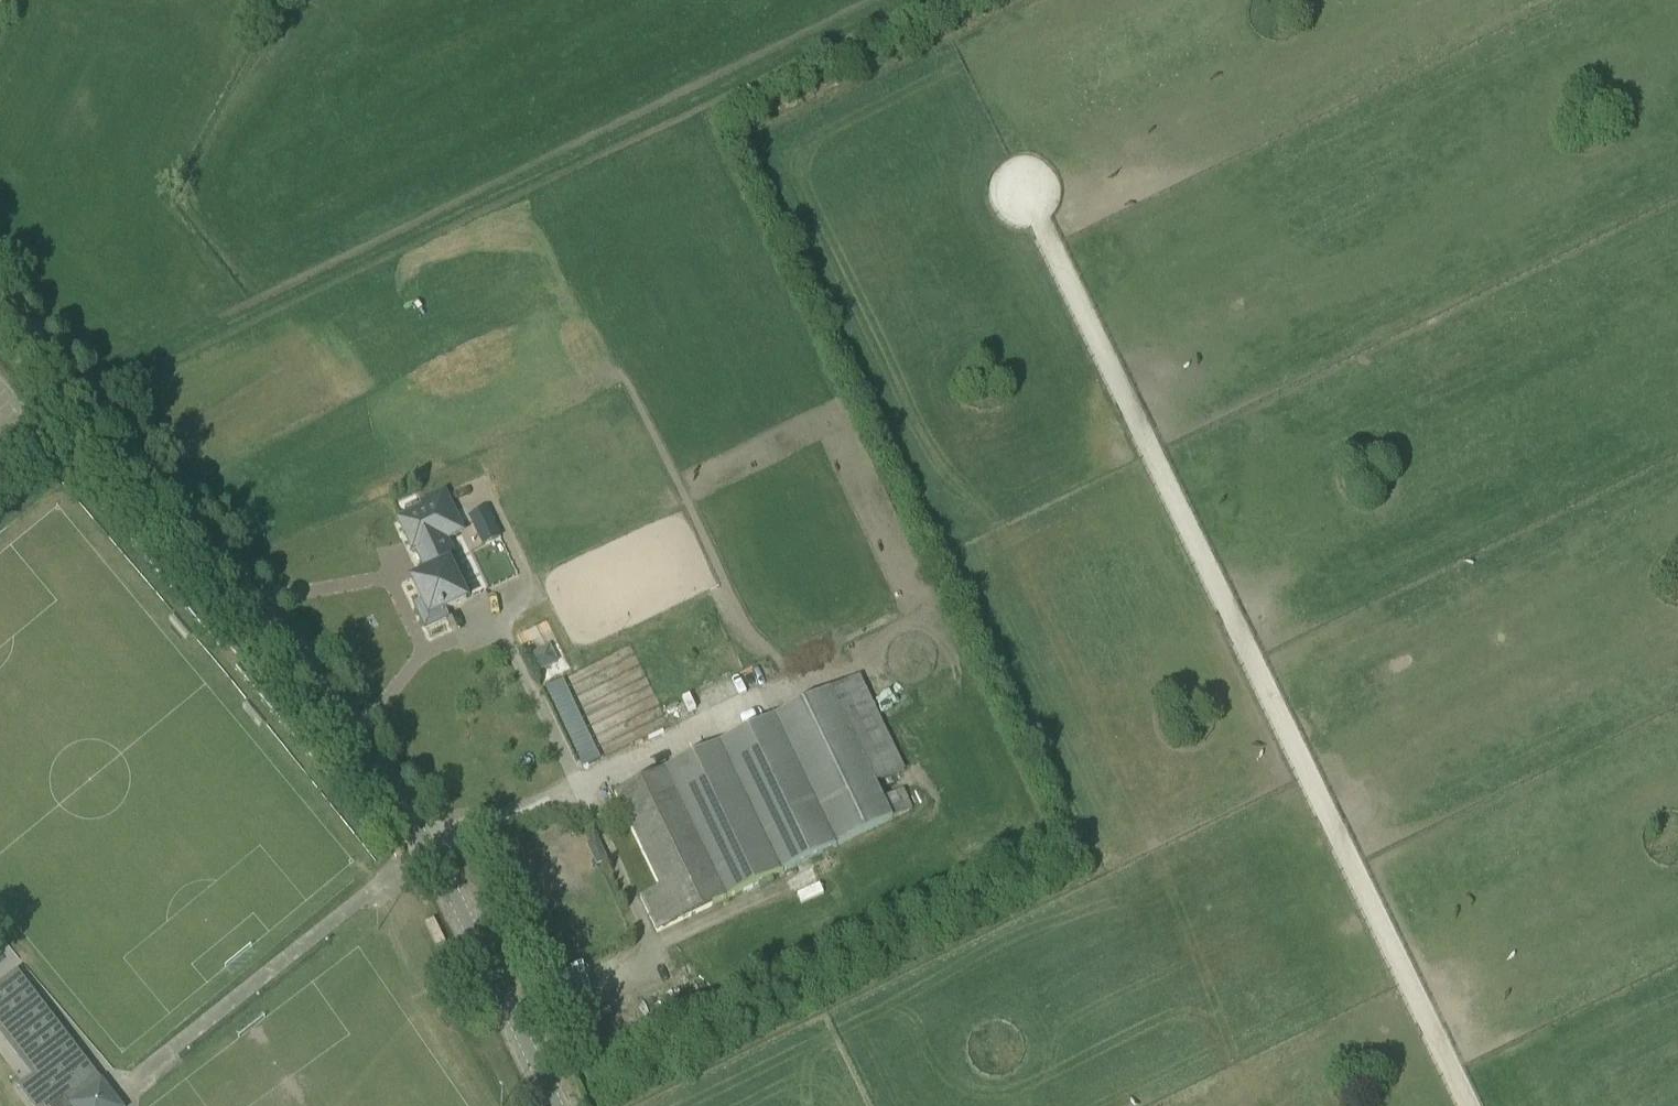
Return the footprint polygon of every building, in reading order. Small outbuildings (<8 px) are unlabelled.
[(423,508),(398,521),(412,550),(415,549),(427,574),(411,581),(422,603),(415,606),(425,628),(449,617),(445,610),(468,599),(461,585),(468,581),(449,541),(465,533),(446,493),(441,495),(421,504),(423,508)] [(485,509),(469,517),(483,546),(499,538),(485,509)] [(549,647),(529,657),(537,673),(557,663),(549,647)] [(659,888),(639,897),(656,933),(892,820),(874,784),(904,769),(860,677),(614,795),(659,888)] [(561,681),(545,689),(583,768),(599,760),(561,681)] [(888,797),(896,817),(914,810),(905,790),(888,797)] [(58,1102),(53,1105),(120,1105),(101,1081),(100,1082),(94,1074),(86,1080),(78,1070),(83,1066),(17,979),(0,991),(0,1026),(58,1102)]
